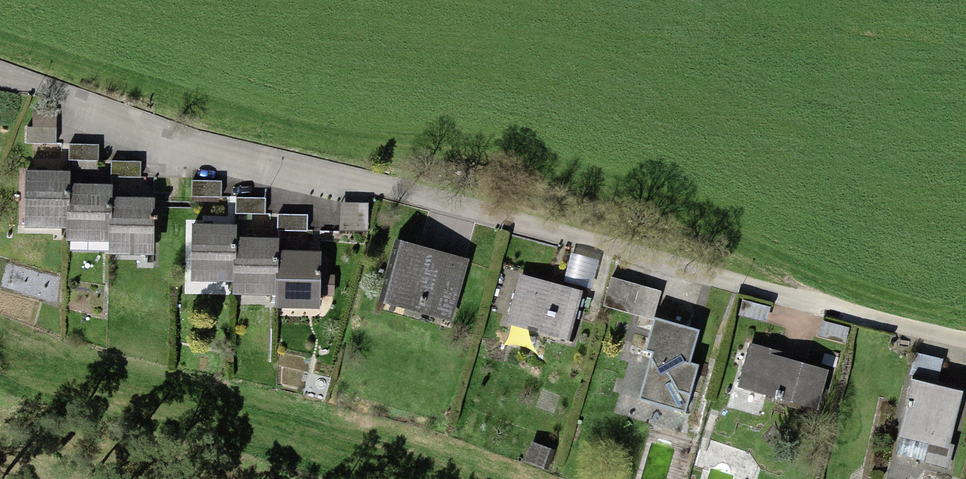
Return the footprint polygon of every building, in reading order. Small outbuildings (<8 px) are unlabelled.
[(26,135),(26,149),(53,149),(53,135),(26,135)] [(97,153),(71,152),(70,175),(96,176),(97,153)] [(138,167),(112,166),(112,180),(138,180),(138,167)] [(69,181),(27,182),(27,229),(70,229),(69,194),(69,181)] [(218,187),(195,188),(196,202),(219,201),(218,187)] [(110,194),(69,194),(70,229),(70,246),(110,246),(110,209),(110,194)] [(262,205),(236,205),(236,221),(262,221),(262,205)] [(152,209),(110,209),(110,246),(110,259),(152,259),(152,209)] [(306,220),(277,220),(277,236),(306,236),(306,220)] [(235,235),(192,236),(192,283),(235,283),(235,248),(235,235)] [(275,248),(235,248),(235,283),(235,300),(276,300),(275,263),(275,248)] [(465,267),(405,253),(390,313),(450,328),(465,267)] [(317,263),(275,263),(276,300),(276,313),(318,313),(317,263)] [(519,283),(508,328),(570,344),(582,298),(519,283)] [(661,331),(645,402),(690,412),(705,340),(661,331)] [(825,373),(749,352),(737,397),(813,418),(825,373)] [(965,404),(916,393),(905,445),(954,456),(965,404)] [(553,456),(533,450),(528,469),(548,475),(553,456)]
